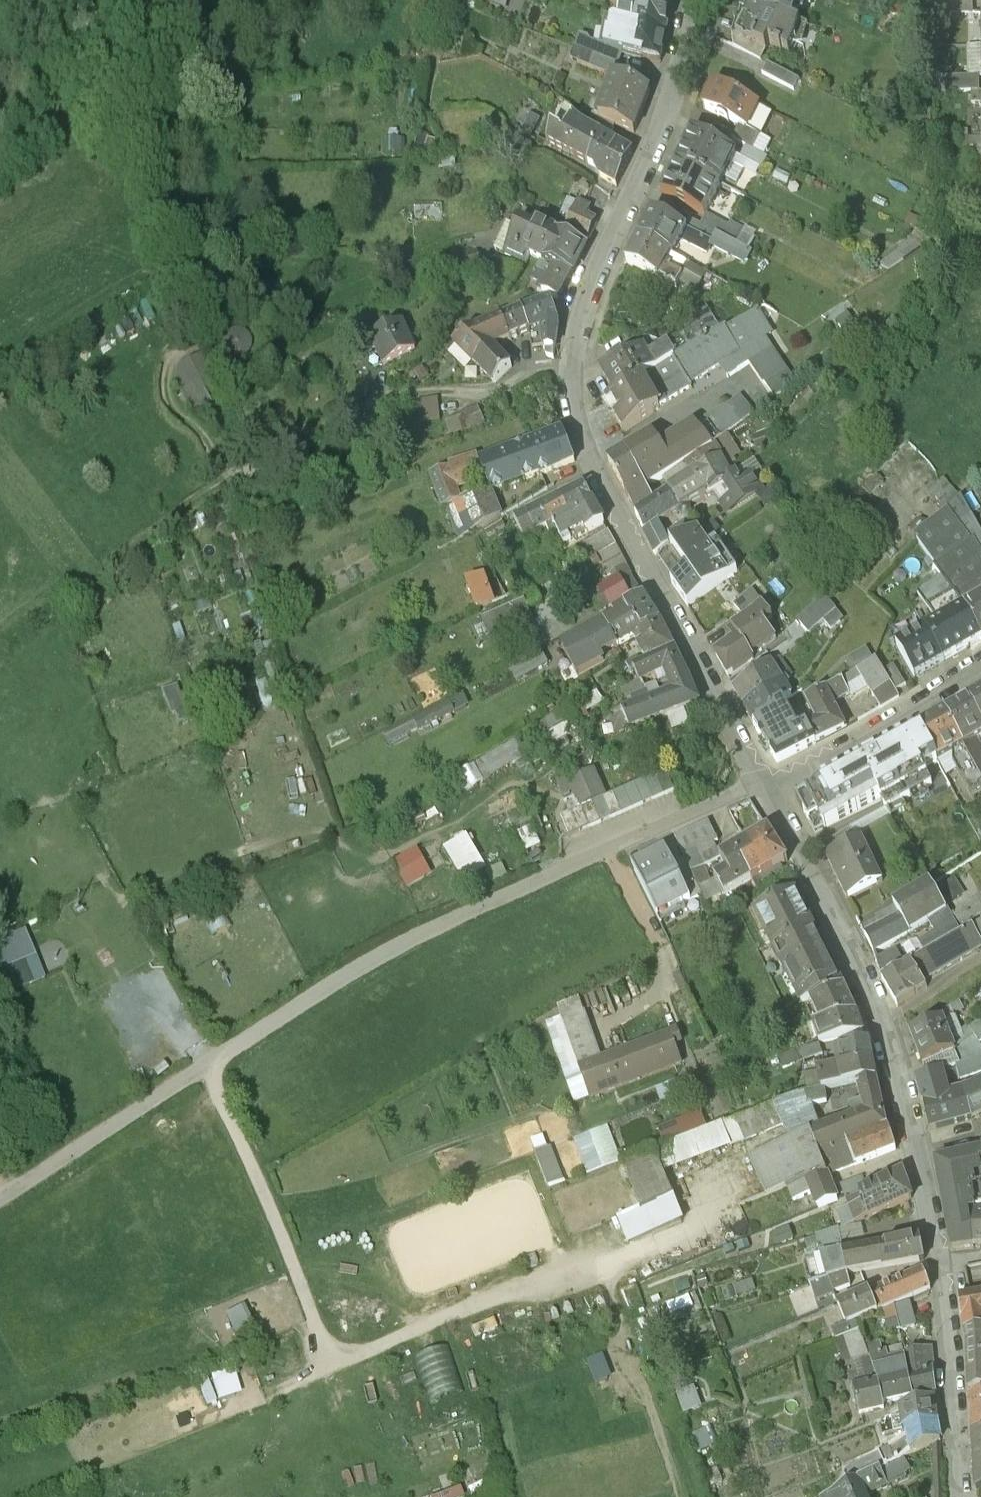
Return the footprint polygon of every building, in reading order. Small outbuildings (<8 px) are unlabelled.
[(489,6),(511,10),(513,0),(490,0),(489,6)] [(645,0),(632,0),(631,6),(635,7),(632,25),(667,32),(672,5),(645,0)] [(745,8),(748,9),(736,33),(765,48),(768,42),(788,52),(795,38),(800,21),(792,19),(798,0),(748,0),(745,8)] [(930,13),(974,14),(974,0),(930,0),(930,13)] [(622,12),(610,9),(607,20),(620,23),(622,12)] [(667,32),(632,25),(632,26),(620,23),(607,20),(606,20),(601,46),(625,51),(626,51),(626,55),(661,62),(667,32)] [(765,48),(736,33),(733,44),(760,58),(765,48)] [(601,46),(591,44),(590,41),(580,39),(576,52),(619,66),(625,51),(601,46)] [(799,79),(767,62),(762,74),(794,90),(799,79)] [(976,77),(942,77),(942,93),(972,93),(976,93),(976,77)] [(631,132),(648,91),(618,79),(602,120),(631,132)] [(771,111),(715,83),(704,106),(718,113),(717,116),(727,121),(728,118),(739,123),(760,134),(771,111)] [(972,93),(972,104),(980,104),(980,93),(976,93),(972,93)] [(601,135),(583,126),(577,121),(573,117),(568,128),(564,135),(552,129),(547,144),(570,154),(588,163),(601,135)] [(760,134),(739,123),(732,138),(746,145),(752,148),(760,134)] [(562,125),(552,129),(564,135),(568,128),(562,125)] [(736,152),(694,130),(678,161),(720,183),(736,152)] [(617,143),(601,135),(588,163),(595,167),(596,170),(601,175),(617,143)] [(514,139),(503,142),(504,146),(506,156),(517,154),(514,139)] [(532,147),(514,139),(517,154),(532,153),(532,147)] [(617,143),(601,175),(616,184),(633,151),(617,143)] [(752,148),(746,145),(741,155),(760,165),(766,154),(752,148)] [(720,183),(678,161),(663,190),(705,212),(720,183)] [(576,203),(568,200),(563,212),(570,215),(576,203)] [(590,205),(577,200),(570,215),(566,225),(578,231),(589,235),(596,220),(585,215),(590,205)] [(441,202),(411,203),(412,223),(441,221),(441,202)] [(684,226),(653,210),(639,237),(670,253),(679,235),(693,242),(692,244),(706,251),(712,240),(684,226)] [(732,226),(712,215),(706,226),(727,236),(732,226)] [(715,233),(688,218),(684,226),(712,240),(715,233)] [(519,221),(516,226),(508,222),(495,249),(504,253),(504,254),(525,263),(530,255),(542,260),(556,231),(536,221),(532,228),(519,221)] [(747,229),(734,223),(732,226),(727,236),(726,238),(739,245),(747,229)] [(586,244),(556,231),(542,260),(554,265),(572,272),(586,244)] [(670,253),(639,237),(626,262),(677,287),(681,277),(685,279),(688,274),(685,272),(683,275),(668,268),(668,269),(663,267),(670,253)] [(739,245),(726,238),(723,246),(745,257),(749,250),(739,245)] [(476,252),(455,256),(460,279),(480,272),(476,252)] [(572,272),(554,265),(542,291),(558,298),(572,272)] [(551,300),(534,305),(542,325),(544,338),(556,336),(558,320),(551,300)] [(534,305),(522,309),(529,330),(542,325),(534,305)] [(522,309),(501,317),(510,338),(529,330),(522,309)] [(706,309),(688,320),(694,331),(713,319),(706,309)] [(615,394),(606,399),(624,429),(660,408),(692,388),(691,385),(731,361),(738,372),(750,364),(770,351),(769,349),(763,340),(771,335),(760,317),(758,318),(755,312),(721,331),(674,359),(615,394)] [(501,317),(474,327),(457,344),(474,362),(491,345),(510,338),(501,317)] [(694,331),(666,347),(674,359),(721,331),(713,320),(713,319),(694,331)] [(256,353),(257,345),(255,336),(251,329),(244,325),(235,323),(227,325),(220,330),(216,337),(214,345),(216,353),(220,360),(227,365),(236,366),(244,365),(251,360),(256,353)] [(366,340),(365,341),(372,354),(377,352),(383,365),(385,364),(416,350),(403,323),(366,340)] [(366,340),(359,326),(346,332),(358,360),(372,354),(365,341),(366,340)] [(556,336),(544,338),(545,353),(553,357),(556,336)] [(638,338),(617,349),(623,359),(644,348),(638,338)] [(511,366),(491,345),(474,362),(495,383),(511,366)] [(623,359),(601,371),(615,394),(674,359),(666,347),(649,356),(644,348),(623,359)] [(770,351),(750,364),(764,385),(783,373),(784,372),(770,351)] [(205,354),(191,360),(197,371),(194,373),(202,389),(218,380),(205,354)] [(191,360),(178,367),(176,381),(185,401),(205,393),(202,389),(194,373),(197,371),(191,360)] [(421,371),(413,377),(420,386),(428,380),(421,371)] [(764,385),(764,386),(774,401),(792,386),(783,373),(764,385)] [(751,418),(737,400),(726,408),(740,426),(751,418)] [(437,402),(417,403),(418,424),(438,422),(437,402)] [(726,408),(695,427),(712,448),(740,426),(726,408)] [(672,441),(663,447),(670,457),(662,462),(669,474),(712,448),(695,427),(694,425),(671,440),(672,441)] [(562,431),(526,443),(540,473),(540,474),(574,459),(562,431)] [(652,435),(625,451),(641,479),(644,477),(650,486),(665,476),(669,474),(662,462),(670,457),(663,447),(660,448),(652,435)] [(526,443),(508,450),(520,479),(540,473),(526,443)] [(669,474),(665,476),(673,489),(720,461),(712,448),(669,474)] [(508,450),(478,460),(482,469),(491,490),(520,479),(508,450)] [(641,479),(625,451),(609,461),(626,492),(636,513),(653,501),(641,479)] [(477,458),(446,468),(451,479),(482,469),(478,460),(477,458)] [(673,489),(669,492),(679,509),(723,482),(728,490),(730,493),(734,490),(739,487),(733,476),(730,479),(720,461),(673,489)] [(446,468),(432,473),(438,491),(443,489),(454,486),(451,479),(446,468)] [(585,485),(560,497),(569,515),(554,522),(560,534),(562,538),(576,531),(579,535),(604,521),(594,503),(585,485)] [(728,490),(708,502),(717,516),(741,500),(734,490),(730,493),(728,490)] [(653,501),(636,513),(648,537),(661,529),(657,522),(679,509),(669,492),(653,501)] [(560,497),(526,513),(537,531),(547,526),(554,522),(569,515),(560,497)] [(965,504),(917,542),(935,566),(960,601),(980,639),(980,532),(965,504)] [(463,508),(448,514),(459,539),(474,531),(463,508)] [(526,513),(514,519),(524,538),(537,531),(526,513)] [(554,522),(547,526),(553,538),(560,534),(554,522)] [(716,523),(701,533),(710,547),(725,536),(716,523)] [(661,529),(648,537),(655,553),(669,546),(661,529)] [(671,582),(688,607),(737,573),(717,543),(709,548),(699,533),(684,540),(671,548),(687,572),(671,582)] [(616,544),(599,553),(610,574),(628,564),(616,544)] [(517,593),(503,565),(494,569),(508,597),(517,593)] [(935,566),(912,584),(934,614),(940,610),(943,614),(924,628),(944,662),(980,639),(960,601),(935,566)] [(638,590),(628,573),(620,579),(629,595),(638,590)] [(482,578),(468,584),(478,608),(492,602),(482,578)] [(620,579),(611,584),(600,590),(610,606),(629,595),(620,579)] [(575,590),(561,597),(566,608),(581,601),(575,590)] [(600,590),(590,596),(599,612),(610,606),(600,590)] [(764,606),(756,593),(738,605),(748,619),(764,606)] [(644,595),(624,606),(644,631),(660,621),(644,595)] [(827,599),(800,622),(810,634),(836,611),(827,599)] [(524,602),(480,619),(489,639),(532,619),(524,602)] [(624,606),(614,612),(617,618),(605,624),(618,646),(635,637),(645,632),(644,631),(624,606)] [(748,619),(731,631),(734,642),(716,655),(728,677),(754,660),(751,656),(776,640),(766,625),(773,620),(764,606),(748,619)] [(838,614),(824,624),(831,633),(844,623),(838,614)] [(660,621),(644,631),(645,632),(635,637),(648,662),(660,657),(675,650),(660,621)] [(605,624),(562,647),(577,675),(604,660),(601,655),(618,646),(605,624)] [(924,628),(898,646),(916,678),(944,662),(924,628)] [(675,650),(660,657),(666,669),(664,670),(672,693),(692,685),(690,680),(675,650)] [(546,665),(538,651),(530,656),(539,669),(546,665)] [(867,651),(845,664),(850,673),(872,661),(867,651)] [(642,665),(634,669),(635,671),(643,688),(652,684),(648,677),(664,670),(666,669),(660,657),(648,662),(642,665)] [(639,658),(627,664),(631,673),(635,671),(634,669),(642,665),(639,658)] [(790,675),(779,660),(771,666),(781,681),(790,675)] [(876,660),(857,671),(860,676),(863,680),(868,689),(873,696),(891,683),(884,672),(876,660)] [(771,666),(736,691),(745,707),(782,683),(781,681),(771,666)] [(894,666),(884,672),(891,683),(896,692),(906,686),(894,666)] [(852,674),(842,680),(846,688),(863,680),(860,676),(856,679),(852,674)] [(842,680),(826,690),(831,700),(838,701),(850,695),(846,688),(842,680)] [(863,680),(846,688),(850,695),(851,699),(868,689),(863,680)] [(782,683),(745,707),(754,723),(769,715),(772,714),(773,715),(775,708),(792,697),(782,683)] [(891,683),(873,696),(881,708),(899,697),(896,692),(891,683)] [(672,693),(637,707),(638,709),(627,714),(627,716),(634,729),(700,703),(692,685),(672,693)] [(826,690),(807,699),(818,720),(835,709),(831,700),(826,690)] [(468,693),(386,729),(392,743),(474,707),(468,693)] [(970,702),(980,721),(980,696),(970,702)] [(946,715),(975,768),(980,765),(980,752),(978,747),(973,743),(980,739),(980,721),(970,702),(946,715)] [(818,720),(807,727),(816,743),(845,728),(835,709),(818,720)] [(789,717),(776,725),(769,715),(754,723),(760,735),(769,747),(777,762),(816,743),(807,727),(799,732),(789,717)] [(921,729),(938,762),(954,754),(954,766),(971,795),(980,789),(980,779),(975,768),(946,715),(921,729)] [(627,716),(615,721),(621,734),(634,729),(627,716)] [(939,763),(938,762),(921,729),(825,782),(796,798),(809,821),(818,816),(825,827),(880,797),(887,810),(932,784),(924,771),(939,763)] [(473,787),(535,754),(525,735),(464,769),(473,787)] [(592,769),(568,780),(580,807),(604,797),(592,769)] [(666,770),(655,775),(664,796),(675,791),(666,770)] [(580,807),(560,816),(569,837),(664,796),(655,775),(604,797),(580,807)] [(740,830),(747,843),(768,832),(761,819),(740,830)] [(708,822),(686,832),(696,853),(705,849),(717,843),(708,822)] [(531,850),(546,845),(538,824),(523,830),(531,850)] [(447,844),(467,880),(492,867),(472,830),(447,844)] [(877,885),(851,830),(842,835),(847,846),(868,889),(877,885)] [(696,853),(686,832),(675,837),(685,858),(696,853)] [(787,862),(768,832),(747,843),(758,863),(746,868),(753,881),(787,862)] [(842,835),(822,846),(827,857),(847,846),(842,835)] [(747,843),(720,858),(728,873),(737,890),(753,881),(746,868),(758,863),(747,843)] [(396,859),(409,886),(437,873),(423,845),(396,859)] [(868,889),(847,846),(827,857),(847,900),(868,889)] [(705,849),(696,853),(703,869),(712,864),(707,855),(705,850),(705,849)] [(665,853),(630,870),(660,930),(694,913),(665,853)] [(696,853),(685,858),(692,874),(703,869),(696,853)] [(703,869),(692,874),(698,887),(710,882),(703,869)] [(728,873),(715,880),(724,897),(737,890),(728,873)] [(930,884),(894,906),(900,918),(910,934),(927,924),(946,912),(930,884)] [(794,890),(755,911),(773,946),(813,928),(794,890)] [(980,922),(980,898),(953,918),(961,934),(970,929),(980,922)] [(946,912),(927,924),(931,932),(916,940),(925,956),(947,944),(961,934),(953,918),(946,912)] [(900,918),(865,936),(874,954),(889,946),(910,934),(900,918)] [(970,929),(980,945),(980,922),(970,929)] [(813,928),(773,946),(803,1004),(811,1000),(844,987),(813,928)] [(918,960),(911,963),(922,983),(980,950),(980,945),(970,929),(961,934),(947,944),(925,956),(918,960)] [(45,980),(25,931),(13,936),(11,933),(0,938),(0,939),(1,941),(0,942),(0,986),(5,997),(45,980)] [(911,963),(905,967),(896,951),(876,961),(883,980),(898,1006),(926,989),(922,983),(911,963)] [(844,987),(811,1000),(822,1023),(856,1015),(844,987)] [(579,1005),(557,1013),(578,1077),(601,1068),(579,1005)] [(943,1020),(909,1034),(921,1065),(951,1053),(956,1051),(952,1042),(943,1020)] [(969,1030),(980,1045),(980,1022),(969,1030)] [(858,1023),(824,1030),(828,1041),(829,1044),(861,1037),(858,1023)] [(952,1042),(956,1051),(951,1053),(956,1067),(968,1063),(980,1058),(980,1047),(980,1045),(969,1030),(952,1042)] [(672,1040),(626,1058),(635,1082),(681,1065),(672,1040)] [(828,1041),(808,1047),(809,1053),(810,1054),(823,1064),(830,1054),(829,1044),(828,1041)] [(869,1044),(836,1050),(840,1070),(873,1063),(869,1044)] [(951,1053),(921,1065),(926,1077),(942,1072),(956,1067),(951,1053)] [(823,1064),(810,1054),(806,1062),(818,1071),(823,1064)] [(601,1068),(578,1077),(588,1102),(635,1083),(635,1082),(625,1058),(601,1068)] [(818,1071),(806,1062),(801,1068),(800,1072),(808,1077),(818,1071)] [(873,1063),(840,1070),(840,1075),(829,1075),(819,1078),(822,1092),(844,1087),(857,1085),(876,1080),(873,1063)] [(968,1063),(956,1067),(961,1081),(972,1077),(968,1063)] [(926,1077),(917,1079),(924,1101),(948,1095),(942,1072),(926,1077)] [(685,1080),(657,1091),(662,1105),(691,1094),(685,1080)] [(876,1080),(857,1085),(862,1104),(880,1098),(876,1080)] [(968,1090),(964,1091),(972,1120),(980,1116),(980,1084),(968,1090)] [(948,1095),(924,1101),(930,1131),(972,1120),(964,1091),(948,1095)] [(880,1098),(862,1104),(863,1107),(864,1114),(859,1116),(840,1122),(847,1142),(887,1129),(880,1098)] [(783,1126),(773,1106),(707,1131),(667,1147),(654,1152),(665,1175),(783,1126)] [(700,1115),(661,1130),(667,1147),(707,1131),(700,1115)] [(840,1122),(811,1133),(818,1153),(847,1142),(840,1122)] [(607,1126),(572,1140),(586,1178),(623,1164),(607,1126)] [(888,1129),(820,1157),(827,1175),(827,1176),(896,1150),(888,1129)] [(818,1153),(811,1133),(793,1139),(789,1141),(805,1184),(807,1183),(807,1182),(827,1175),(820,1157),(818,1153)] [(789,1141),(749,1159),(766,1197),(787,1188),(788,1191),(805,1184),(789,1141)] [(549,1148),(535,1154),(550,1192),(564,1187),(549,1148)] [(623,1164),(642,1209),(673,1197),(665,1175),(654,1152),(623,1164)] [(937,1164),(942,1184),(945,1203),(980,1195),(980,1166),(979,1155),(937,1164)] [(902,1174),(859,1194),(860,1196),(863,1202),(870,1218),(911,1199),(902,1174)] [(827,1175),(807,1182),(807,1183),(812,1194),(818,1209),(838,1202),(827,1176),(827,1175)] [(862,1178),(841,1186),(845,1197),(866,1188),(862,1178)] [(805,1184),(788,1191),(793,1203),(812,1194),(807,1183),(805,1184)] [(945,1203),(948,1219),(952,1251),(973,1249),(974,1216),(973,1210),(980,1209),(980,1195),(945,1203)] [(860,1196),(847,1201),(850,1208),(863,1202),(860,1196)] [(618,1219),(630,1245),(684,1223),(673,1197),(642,1209),(618,1219)] [(863,1202),(850,1208),(857,1223),(870,1218),(863,1202)] [(974,1216),(973,1249),(980,1248),(980,1216),(974,1216)] [(920,1238),(878,1247),(883,1269),(924,1260),(920,1238)] [(878,1247),(843,1254),(844,1258),(825,1262),(829,1281),(848,1277),(848,1275),(883,1269),(878,1247)] [(923,1273),(869,1296),(878,1314),(930,1292),(923,1273)] [(848,1277),(829,1281),(834,1294),(851,1287),(848,1277)] [(836,1296),(840,1305),(858,1298),(855,1289),(836,1296)] [(701,1296),(660,1312),(669,1333),(709,1316),(701,1296)] [(869,1296),(840,1308),(848,1328),(878,1315),(878,1314),(869,1296)] [(959,1301),(963,1324),(980,1320),(980,1297),(959,1301)] [(248,1304),(230,1312),(239,1331),(256,1322),(248,1304)] [(895,1309),(885,1313),(891,1336),(901,1333),(895,1309)] [(965,1333),(968,1347),(980,1346),(980,1331),(965,1333)] [(968,1347),(968,1367),(970,1395),(980,1394),(980,1346),(968,1347)] [(905,1358),(891,1362),(888,1355),(884,1356),(881,1347),(868,1353),(873,1366),(881,1386),(884,1407),(890,1406),(890,1405),(900,1404),(913,1399),(909,1379),(905,1358)] [(461,1395),(453,1348),(421,1353),(429,1401),(461,1395)] [(924,1360),(922,1351),(906,1354),(910,1379),(909,1379),(913,1399),(937,1394),(933,1359),(924,1360)] [(600,1382),(616,1377),(609,1354),(593,1359),(600,1382)] [(239,1367),(216,1374),(224,1399),(247,1392),(239,1367)] [(869,1371),(863,1374),(864,1377),(858,1379),(863,1390),(875,1387),(869,1371)] [(209,1402),(222,1399),(215,1374),(202,1378),(209,1402)] [(863,1390),(856,1392),(860,1417),(884,1412),(884,1407),(881,1386),(875,1387),(863,1390)] [(970,1395),(973,1436),(980,1435),(980,1394),(970,1395)] [(934,1402),(900,1410),(903,1427),(904,1433),(938,1425),(934,1402)] [(938,1425),(904,1433),(905,1440),(890,1450),(891,1453),(880,1458),(885,1468),(899,1462),(900,1463),(910,1456),(941,1444),(938,1425)] [(896,1425),(882,1428),(885,1439),(904,1433),(903,1427),(897,1428),(896,1425)] [(973,1436),(977,1494),(980,1493),(980,1435),(973,1436)] [(885,1468),(878,1472),(885,1485),(907,1476),(900,1463),(899,1462),(885,1468)] [(878,1472),(864,1479),(870,1492),(885,1485),(878,1472)] [(827,1496),(865,1496),(858,1482),(827,1496)]
